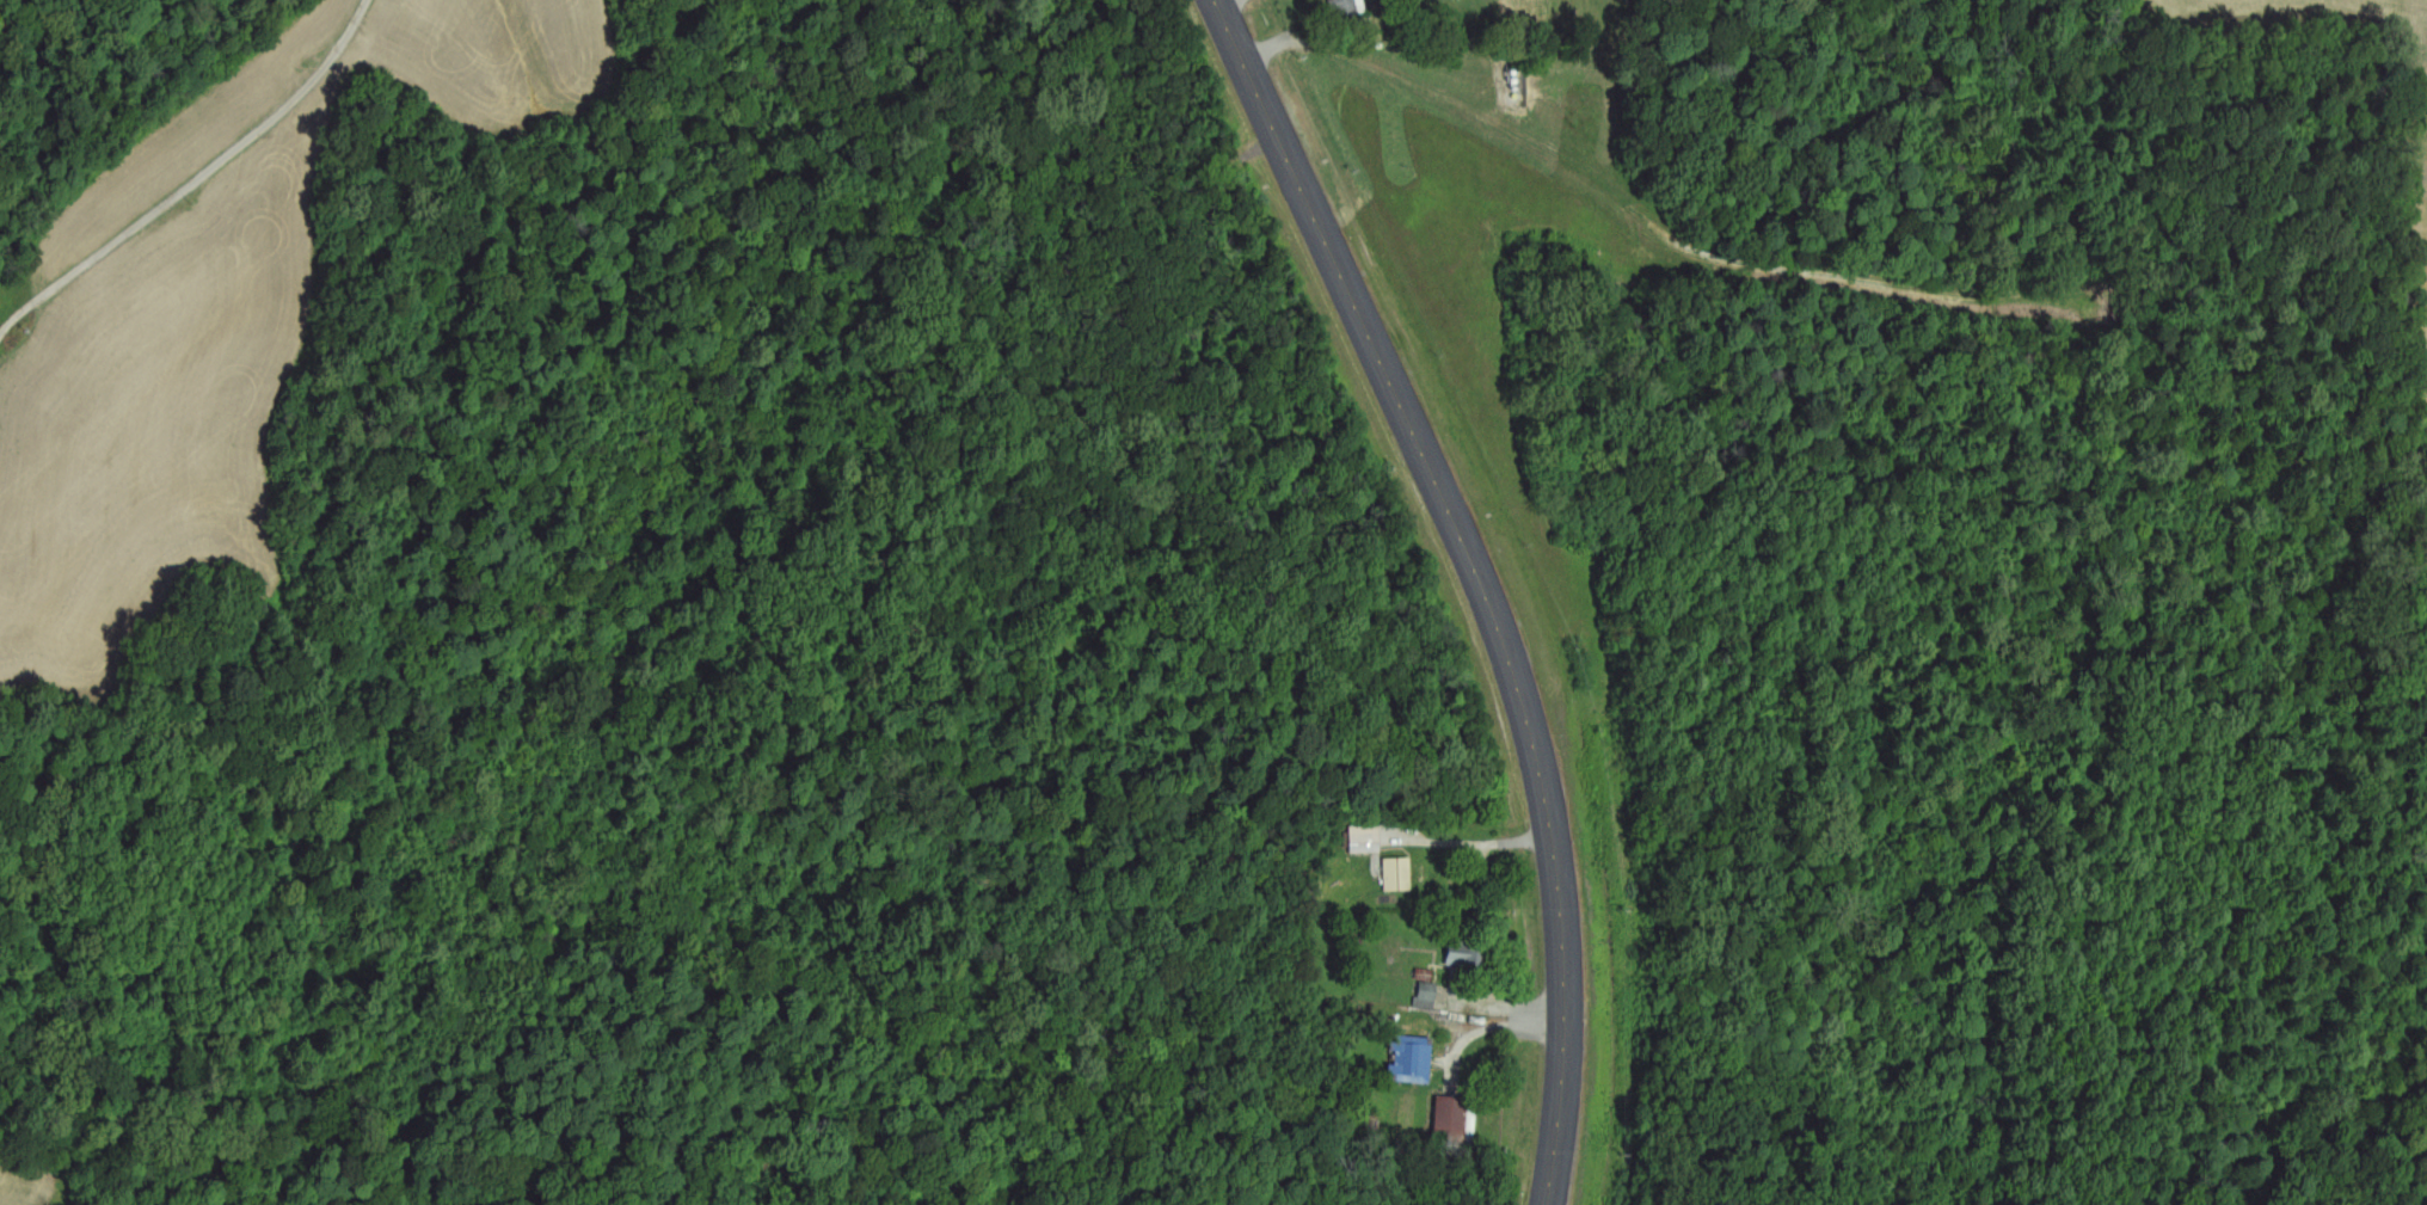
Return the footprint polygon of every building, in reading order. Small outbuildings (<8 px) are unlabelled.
[(1341,16),(1356,15),(1355,0),(1340,0),(1341,16)] [(1385,857),(1386,890),(1412,890),(1411,856),(1385,857)] [(1447,964),(1481,965),(1481,948),(1472,948),(1472,952),(1447,951),(1447,964)] [(1433,1037),(1396,1035),(1395,1063),(1389,1063),(1388,1080),(1431,1081),(1433,1037)]
